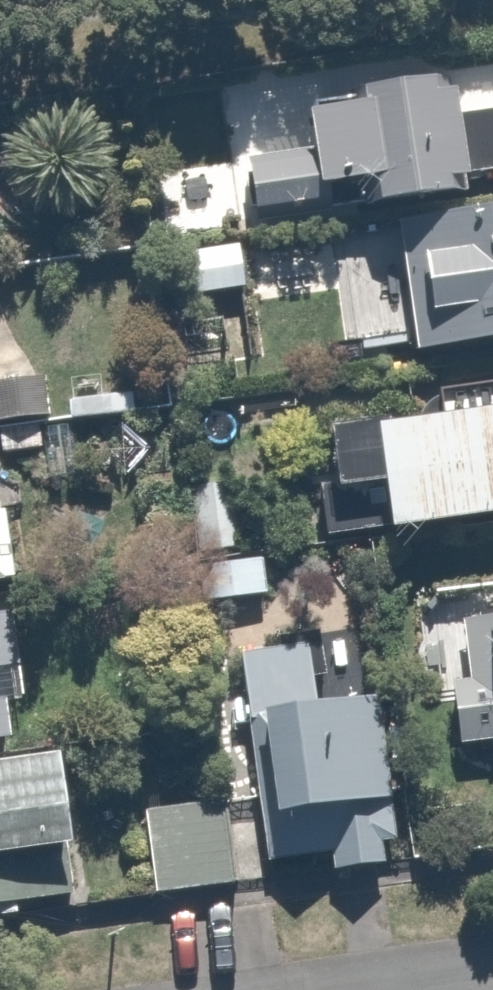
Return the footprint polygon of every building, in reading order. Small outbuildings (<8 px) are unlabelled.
[(244,220),(469,195),(466,179),(492,174),(492,105),(452,115),(444,78),(295,94),(304,143),(238,150),(244,220)] [(393,222),(411,353),(492,343),(492,207),(393,222)] [(182,293),(242,287),(236,247),(174,254),(182,293)] [(49,415),(45,390),(36,365),(14,335),(7,314),(0,301),(0,421),(49,415)] [(320,429),(326,480),(313,484),(322,536),(492,512),(492,382),(432,390),(434,413),(320,429)] [(12,581),(1,507),(25,502),(17,444),(0,446),(0,583),(12,581)] [(0,602),(0,740),(10,739),(5,702),(22,699),(9,601),(0,602)] [(458,616),(467,681),(448,683),(452,737),(492,735),(492,611),(458,616)] [(233,637),(264,861),(326,853),(329,870),(383,863),(377,843),(395,840),(365,619),(233,637)] [(0,768),(0,905),(76,893),(60,759),(0,768)] [(234,883),(223,800),(140,809),(152,894),(234,883)]
